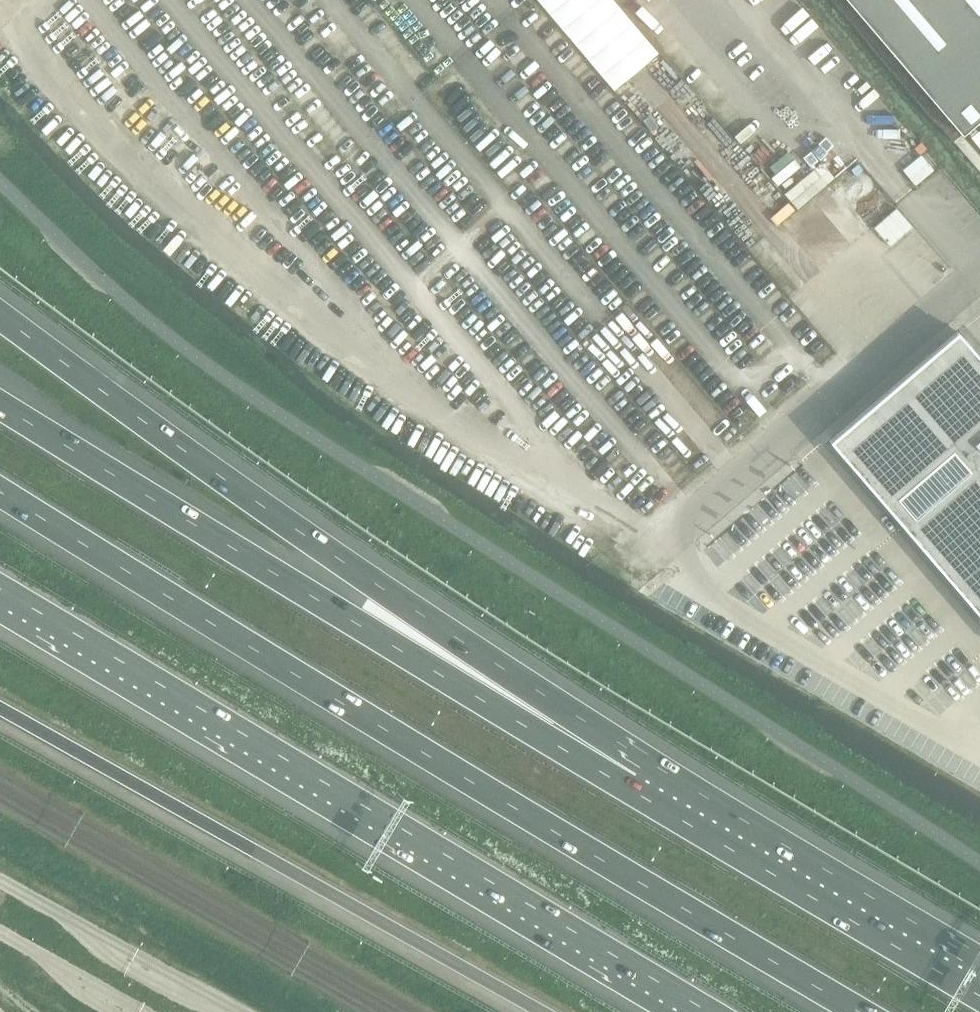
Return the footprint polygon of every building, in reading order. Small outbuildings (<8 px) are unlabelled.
[(614,0),(539,0),(615,89),(659,52),(614,0)] [(961,134),(976,121),(979,126),(979,0),(846,0),(961,134)] [(829,441),(979,617),(979,358),(957,331),(829,441)]
